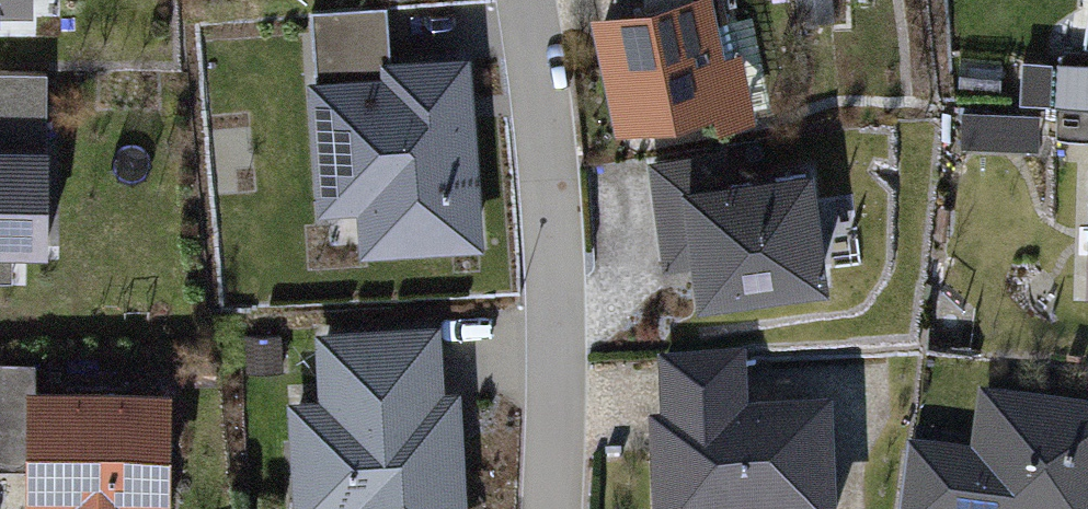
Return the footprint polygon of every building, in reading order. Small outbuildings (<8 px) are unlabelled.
[(590,9),(616,125),(714,103),(717,118),(757,109),(742,46),(725,50),(715,10),(725,8),(723,0),(630,0),(590,9)] [(490,239),(477,43),(396,48),(393,2),(311,8),(324,206),(362,204),(364,247),(490,239)] [(1066,97),(1063,134),(1087,136),(1087,55),(1032,50),(1028,94),(1066,97)] [(0,70),(0,271),(14,271),(14,243),(46,243),(47,71),(0,70)] [(967,140),(1047,137),(1045,104),(966,107),(967,140)] [(725,146),(646,156),(661,263),(697,258),(702,295),(831,278),(815,158),(728,170),(725,146)] [(327,409),(434,404),(430,327),(323,333),(327,409)] [(659,358),(662,418),(647,418),(651,508),(835,508),(831,410),(748,414),(745,355),(659,358)] [(168,376),(25,376),(25,497),(69,497),(69,504),(122,504),(122,496),(168,496),(168,376)] [(983,399),(975,463),(970,508),(1087,508),(1087,412),(983,399)] [(451,403),(434,404),(327,409),(298,411),(303,508),(312,508),(350,507),(350,508),(456,508),(451,403)] [(975,463),(909,455),(903,508),(970,508),(975,463)]
